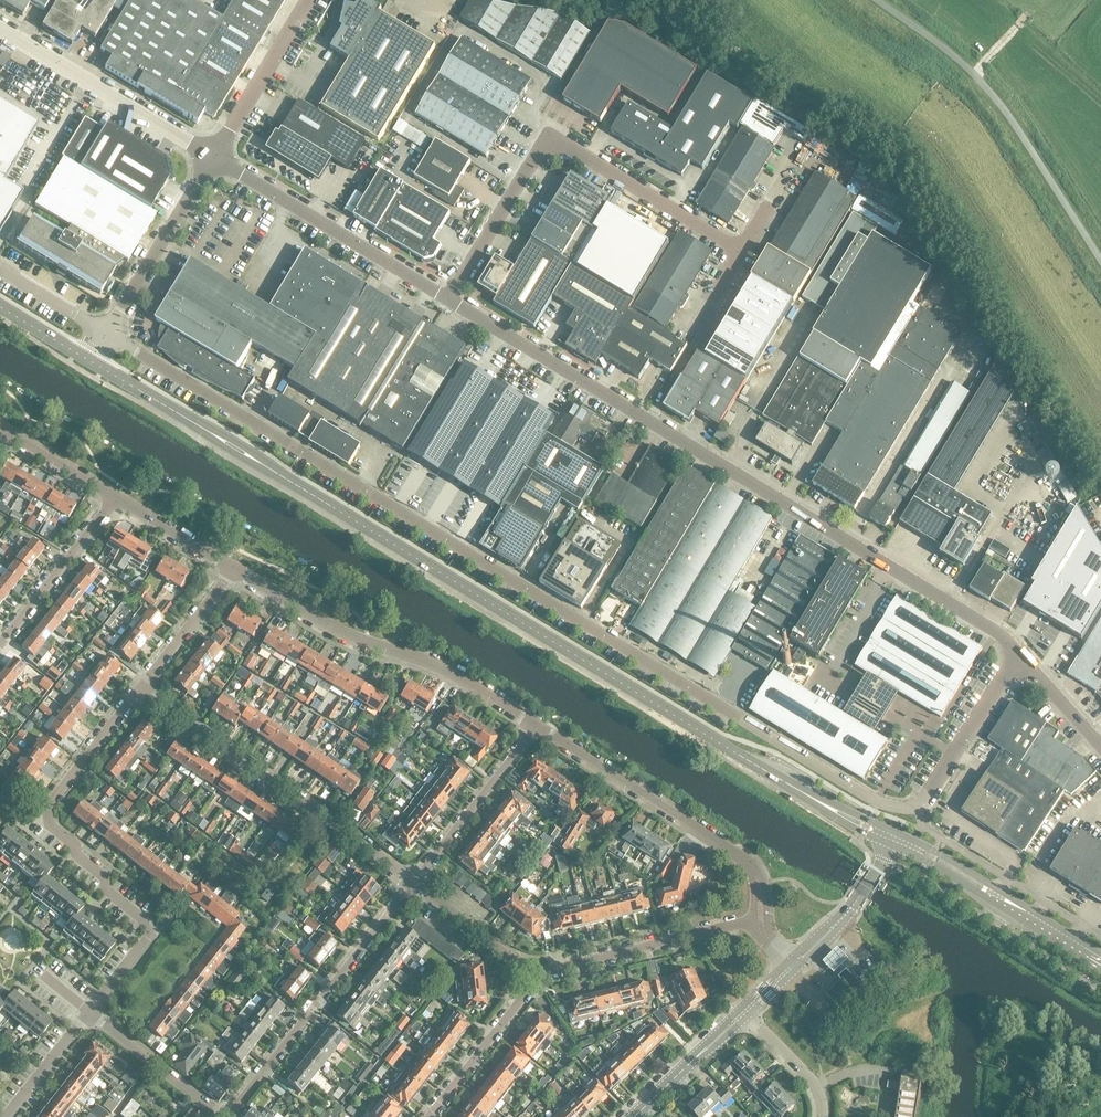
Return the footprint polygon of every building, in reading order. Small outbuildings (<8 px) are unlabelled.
[(22,16),(31,3),(44,11),(50,0),(0,0),(0,3),(22,16)] [(42,27),(71,45),(80,30),(95,39),(118,0),(58,0),(42,27)] [(100,50),(111,57),(104,69),(149,96),(150,96),(182,115),(182,116),(196,125),(203,113),(213,119),(286,0),(234,0),(222,20),(219,18),(223,13),(210,5),(207,11),(189,0),(131,0),(100,50)] [(367,0),(361,0),(356,8),(345,5),(340,27),(343,28),(331,49),(350,61),(321,108),(378,142),(435,47),(379,13),(382,9),(367,0)] [(562,82),(590,35),(561,17),(471,2),(460,21),(562,82)] [(560,101),(598,124),(619,91),(666,119),(695,72),(624,29),(606,26),(560,101)] [(486,159),(498,140),(532,82),(462,40),(416,116),(486,159)] [(3,54),(0,58),(0,67),(3,69),(10,58),(3,54)] [(708,75),(673,132),(627,104),(609,134),(681,178),(689,164),(702,172),(731,122),(739,127),(753,103),(708,75)] [(348,171),(352,164),(365,142),(299,102),(270,149),(318,178),(325,166),(328,168),(332,161),(348,171)] [(23,194),(4,182),(38,126),(0,103),(0,232),(23,194)] [(759,103),(717,171),(748,190),(774,148),(796,161),(812,135),(759,103)] [(63,237),(32,218),(21,236),(109,290),(155,215),(98,180),(115,152),(122,156),(134,138),(126,133),(120,142),(84,119),(61,157),(63,159),(34,205),(69,227),(63,237)] [(400,127),(394,138),(421,154),(428,143),(400,127)] [(456,188),(471,163),(435,143),(414,179),(435,191),(432,195),(454,208),(464,192),(456,188)] [(369,151),(363,161),(373,168),(379,158),(369,151)] [(728,224),(749,190),(748,190),(717,171),(697,205),(728,224)] [(381,173),(354,219),(377,233),(381,226),(405,240),(401,248),(424,262),(433,260),(441,247),(434,243),(450,214),(381,173)] [(809,273),(832,235),(855,197),(816,174),(770,250),(809,273)] [(603,195),(576,179),(568,181),(532,241),(573,266),(572,266),(602,219),(608,207),(616,193),(607,188),(603,195)] [(871,180),(852,211),(895,237),(904,221),(900,219),(906,208),(896,202),(899,197),(871,180)] [(631,293),(663,239),(608,207),(602,219),(609,223),(584,266),(631,293)] [(869,223),(868,222),(853,213),(838,237),(839,237),(803,297),(818,307),(818,306),(826,311),(763,416),(770,420),(755,442),(792,464),(802,446),(805,441),(812,446),(826,422),(844,433),(823,469),(813,484),(855,509),(890,452),(953,346),(955,347),(962,334),(919,308),(911,322),(903,317),(931,270),(872,235),(877,227),(869,223)] [(711,253),(679,234),(634,309),(665,328),(711,253)] [(552,299),(573,266),(532,241),(514,270),(496,258),(481,283),(486,287),(484,291),(497,299),(494,304),(534,329),(552,299)] [(759,262),(801,288),(809,273),(770,250),(768,248),(759,262)] [(316,337),(295,372),(289,383),(403,452),(465,349),(305,252),(270,310),(316,337)] [(316,337),(270,310),(191,262),(155,321),(169,329),(158,349),(242,400),(254,381),(236,370),(252,345),(295,372),(316,337)] [(792,302),(801,288),(759,262),(751,277),(753,278),(792,302)] [(573,266),(552,299),(584,317),(565,348),(594,366),(600,356),(601,357),(629,311),(634,303),(573,266)] [(746,377),(758,359),(792,302),(753,278),(707,353),(746,377)] [(629,311),(601,357),(639,380),(650,361),(671,374),(687,347),(629,311)] [(745,380),(698,352),(664,407),(683,419),(684,418),(690,418),(691,418),(694,413),(717,426),(745,380)] [(468,363),(473,366),(480,356),(475,353),(468,363)] [(975,373),(981,377),(993,358),(987,355),(975,373)] [(997,363),(996,366),(900,522),(924,537),(946,550),(944,553),(962,564),(971,551),(993,515),(955,492),(1015,394),(997,363)] [(544,434),(554,418),(466,364),(454,384),(452,382),(411,450),(408,454),(502,510),(504,506),(503,506),(546,435),(544,434)] [(507,381),(511,375),(503,369),(498,375),(507,381)] [(971,394),(956,385),(955,384),(915,452),(905,468),(902,466),(870,519),(886,528),(904,498),(907,500),(936,451),(971,394)] [(322,424),(309,417),(280,399),(269,417),(299,435),(303,427),(316,435),(310,443),(340,461),(348,466),(360,448),(322,424)] [(591,415),(572,403),(544,450),(538,461),(558,472),(581,436),(592,443),(598,432),(605,436),(612,426),(592,414),(591,415)] [(734,416),(728,412),(721,423),(728,427),(734,416)] [(712,437),(715,438),(726,445),(730,438),(719,431),(717,430),(712,437)] [(630,484),(620,478),(613,474),(597,500),(642,528),(680,463),(652,447),(630,484)] [(618,456),(613,470),(626,475),(631,461),(618,456)] [(7,465),(0,476),(0,478),(7,482),(0,493),(4,495),(18,472),(7,465)] [(686,467),(652,524),(613,590),(641,608),(630,626),(715,678),(732,650),(747,659),(746,661),(746,663),(750,666),(753,665),(754,663),(766,671),(835,557),(801,536),(755,609),(728,593),(756,547),(772,519),(686,467)] [(583,503),(527,470),(526,470),(481,545),(488,550),(497,555),(498,554),(521,568),(544,529),(561,500),(578,510),(583,503)] [(18,472),(1,501),(4,503),(11,492),(18,497),(22,491),(29,479),(18,472)] [(30,503),(41,486),(29,479),(22,491),(19,496),(30,503)] [(45,505),(52,492),(41,486),(30,503),(27,509),(32,512),(39,501),(45,505)] [(1068,509),(1077,503),(1068,488),(1058,493),(1068,509)] [(47,525),(50,522),(63,499),(52,492),(45,505),(41,511),(47,515),(43,522),(47,525)] [(63,499),(50,522),(53,524),(55,525),(61,515),(67,519),(75,506),(63,499)] [(14,510),(10,516),(19,522),(23,516),(14,510)] [(1029,595),(1073,623),(1100,573),(1100,544),(1081,513),(1033,588),(1029,595)] [(582,609),(622,543),(581,517),(540,584),(544,587),(582,609)] [(114,560),(119,551),(127,538),(115,530),(107,543),(114,547),(108,557),(114,560)] [(20,542),(16,538),(13,543),(24,551),(35,560),(43,549),(32,540),(28,546),(21,540),(20,542)] [(131,558),(138,545),(127,538),(119,551),(131,558)] [(131,558),(128,562),(125,567),(131,571),(134,566),(132,565),(135,560),(142,565),(139,570),(145,573),(151,562),(146,559),(150,552),(138,545),(131,558)] [(35,560),(24,551),(27,571),(35,560)] [(990,601),(991,600),(1005,576),(1012,565),(989,551),(987,555),(989,557),(970,589),(990,601)] [(164,559),(160,565),(158,564),(153,571),(155,573),(167,580),(176,567),(164,559)] [(839,559),(790,641),(819,659),(862,586),(868,576),(839,559)] [(104,595),(107,591),(100,584),(105,578),(88,564),(79,575),(91,585),(96,589),(102,593),(104,595)] [(188,574),(176,567),(167,580),(180,588),(181,589),(186,581),(184,580),(188,574)] [(27,571),(7,572),(19,581),(27,571)] [(10,592),(19,581),(7,572),(3,577),(0,574),(0,584),(10,592)] [(91,585),(79,575),(71,586),(83,595),(91,585)] [(1025,588),(1005,576),(991,600),(1011,612),(1025,588)] [(10,592),(0,584),(0,600),(2,602),(10,592)] [(150,587),(146,584),(139,596),(143,599),(150,587)] [(83,595),(71,586),(63,596),(75,605),(83,595)] [(152,606),(156,602),(147,595),(143,599),(152,606)] [(75,605),(63,596),(55,606),(66,616),(75,605)] [(982,649),(897,597),(850,673),(926,720),(931,711),(941,717),(982,649)] [(609,606),(617,611),(621,605),(614,600),(609,606)] [(160,612),(164,615),(172,605),(168,602),(160,612)] [(114,613),(118,616),(125,607),(121,604),(114,613)] [(66,616),(55,606),(46,617),(58,626),(66,616)] [(135,615),(154,630),(162,620),(161,619),(164,615),(160,612),(157,615),(150,610),(148,613),(141,607),(135,615)] [(235,609),(232,614),(231,613),(226,621),(239,630),(248,616),(235,609)] [(97,620),(102,623),(108,616),(103,612),(97,620)] [(108,628),(118,616),(114,613),(104,625),(108,628)] [(133,631),(146,641),(154,630),(135,615),(131,620),(138,625),(133,631)] [(248,616),(239,630),(253,638),(258,630),(256,629),(260,623),(248,616)] [(65,639),(68,634),(63,630),(58,626),(46,617),(38,627),(50,637),(54,631),(65,639)] [(1069,674),(1096,691),(1095,693),(1096,693),(1097,691),(1100,693),(1100,695),(1100,620),(1069,674)] [(125,641),(137,651),(146,641),(133,631),(127,625),(123,631),(129,636),(125,641)] [(1064,659),(1074,631),(1058,625),(1047,653),(1064,659)] [(63,630),(68,634),(72,630),(66,626),(63,630)] [(30,638),(42,647),(47,651),(52,655),(55,652),(51,648),(53,647),(46,642),(50,637),(38,627),(30,638)] [(218,630),(216,634),(223,639),(226,642),(229,639),(218,630)] [(275,651),(283,637),(271,630),(263,644),(275,651)] [(137,651),(125,641),(120,637),(111,648),(129,662),(137,651)] [(283,637),(275,651),(286,658),(294,644),(283,637)] [(42,647),(30,638),(21,648),(33,658),(42,647)] [(199,652),(211,661),(227,642),(223,639),(216,648),(207,641),(199,652)] [(294,644),(286,658),(298,665),(306,651),(294,644)] [(241,654),(230,645),(227,650),(238,658),(241,654)] [(306,651),(298,665),(309,672),(317,658),(306,651)] [(199,652),(191,662),(203,672),(211,661),(199,652)] [(257,659),(249,655),(242,666),(250,670),(257,659)] [(119,667),(107,657),(103,663),(96,657),(92,663),(98,668),(99,668),(98,668),(111,678),(119,667)] [(317,684),(321,679),(329,666),(317,658),(309,672),(306,677),(317,684)] [(4,670),(16,679),(25,669),(13,659),(4,670)] [(77,670),(80,666),(75,662),(72,666),(77,670)] [(183,673),(195,683),(203,672),(191,662),(183,673)] [(260,669),(265,672),(269,666),(264,663),(260,669)] [(876,696),(822,664),(805,691),(773,672),(750,710),(864,780),(876,759),(881,762),(877,769),(906,787),(932,746),(870,706),(876,696)] [(80,666),(77,670),(82,675),(86,671),(80,666)] [(329,666),(321,679),(332,686),(340,672),(329,666)] [(111,678),(98,668),(90,679),(102,688),(111,678)] [(261,678),(265,672),(260,669),(256,675),(261,678)] [(4,670),(0,675),(0,684),(8,690),(16,679),(4,670)] [(351,679),(340,672),(332,686),(343,693),(351,679)] [(190,688),(195,683),(183,673),(174,684),(193,699),(197,694),(190,688)] [(245,680),(250,683),(253,677),(248,674),(245,680)] [(90,679),(86,675),(78,686),(82,689),(94,699),(102,688),(90,679)] [(44,677),(39,684),(38,685),(47,692),(53,684),(44,677)] [(215,686),(219,681),(213,677),(209,681),(215,686)] [(284,683),(288,686),(292,680),(287,677),(284,683)] [(38,685),(39,684),(32,678),(26,686),(42,699),(47,692),(38,685)] [(67,683),(62,679),(58,683),(64,687),(67,683)] [(351,679),(343,693),(355,700),(363,686),(351,679)] [(246,689),(250,683),(245,680),(241,686),(246,689)] [(219,681),(215,686),(221,690),(224,685),(219,681)] [(64,687),(60,691),(65,695),(67,694),(74,700),(86,709),(94,699),(82,689),(79,692),(67,682),(67,683),(64,687)] [(55,687),(60,691),(64,687),(58,683),(55,687)] [(285,692),(288,686),(284,683),(280,689),(285,692)] [(8,690),(0,684),(0,700),(5,694),(9,698),(13,694),(8,690)] [(420,692),(408,684),(405,690),(403,689),(398,697),(407,702),(406,704),(411,707),(420,692)] [(374,693),(363,686),(355,700),(361,704),(358,710),(362,712),(366,707),(374,693)] [(268,694),(273,697),(276,691),(272,688),(268,694)] [(307,697),(312,700),(315,694),(310,691),(307,697)] [(303,703),(307,698),(297,692),(293,697),(303,703)] [(426,714),(430,706),(429,705),(432,699),(420,692),(411,707),(416,710),(416,708),(424,713),(426,714)] [(223,719),(231,706),(235,701),(223,693),(211,711),(223,719)] [(286,697),(279,693),(275,700),(281,704),(286,697)] [(386,701),(374,693),(366,707),(378,714),(386,701)] [(269,703),(273,697),(268,694),(264,700),(269,703)] [(207,709),(215,699),(210,696),(203,706),(207,709)] [(307,698),(303,703),(308,706),(312,700),(307,697),(307,698)] [(4,704),(0,700),(0,707),(1,708),(2,707),(8,712),(10,708),(9,708),(4,704)] [(86,709),(74,700),(65,710),(78,720),(86,709)] [(1082,758),(1080,757),(1054,739),(1059,732),(1013,702),(988,740),(1004,751),(964,811),(1025,851),(1065,790),(1071,794),(1096,771),(1083,757),(1082,758)] [(292,709),(296,712),(300,706),(295,703),(292,709)] [(43,713),(47,708),(42,704),(38,709),(43,713)] [(26,717),(32,709),(26,705),(20,713),(26,717)] [(243,713),(231,706),(223,719),(234,726),(237,721),(243,713)] [(318,712),(324,716),(328,710),(322,706),(318,712)] [(330,712),(335,715),(339,709),(334,706),(330,712)] [(10,708),(8,712),(7,712),(22,724),(25,720),(10,708)] [(47,708),(43,713),(49,717),(53,713),(47,708)] [(243,713),(237,721),(248,729),(257,716),(246,708),(243,713)] [(293,718),(296,712),(292,709),(288,715),(293,718)] [(389,724),(393,718),(396,712),(391,709),(384,721),(389,724)] [(65,710),(57,721),(69,730),(78,720),(65,710)] [(260,736),(268,723),(262,719),(265,714),(261,710),(257,716),(248,729),(260,736)] [(452,733),(462,717),(451,710),(441,725),(451,732),(452,733)] [(331,720),(335,715),(330,712),(326,717),(331,720)] [(333,722),(339,725),(343,719),(337,716),(333,722)] [(315,723),(320,726),(324,720),(319,717),(315,723)] [(463,739),(473,724),(462,717),(452,733),(451,732),(450,734),(456,738),(458,736),(462,739),(463,739)] [(280,731),(279,731),(283,725),(272,718),(268,723),(260,736),(271,744),(279,731),(280,731)] [(339,725),(349,731),(352,725),(343,719),(339,725)] [(352,725),(357,728),(361,722),(356,719),(352,725)] [(13,735),(17,731),(5,721),(5,722),(2,726),(13,735)] [(69,730),(57,721),(49,731),(61,741),(69,730)] [(25,727),(29,730),(33,726),(28,722),(25,727)] [(317,732),(320,726),(315,723),(312,729),(317,732)] [(411,738),(414,732),(418,726),(413,723),(406,735),(411,738)] [(142,724),(133,736),(142,743),(152,731),(142,724)] [(474,747),(479,739),(484,731),(473,724),(463,739),(462,739),(461,741),(467,746),(469,743),(474,747)] [(295,733),(283,725),(279,731),(280,731),(279,731),(271,744),(282,751),(290,739),(291,738),(295,733)] [(353,734),(357,728),(352,725),(349,731),(353,734)] [(354,735),(367,742),(371,735),(359,727),(354,735)] [(20,731),(17,736),(22,740),(26,736),(20,731)] [(337,737),(342,740),(346,734),(341,731),(337,737)] [(479,739),(474,747),(479,750),(472,759),(477,763),(496,739),(484,731),(479,739)] [(133,736),(124,747),(133,755),(142,743),(133,736)] [(339,746),(342,740),(337,737),(334,743),(339,746)] [(290,739),(282,751),(293,759),(302,746),(291,738),(290,739)] [(42,739),(34,750),(46,759),(55,749),(42,739)] [(172,744),(166,740),(159,751),(165,754),(172,744)] [(365,754),(369,748),(356,740),(352,746),(365,754)] [(15,749),(16,748),(10,744),(7,748),(12,753),(15,749)] [(187,754),(174,745),(167,756),(179,765),(187,754)] [(302,746),(293,759),(304,766),(313,753),(302,746)] [(133,755),(124,747),(114,759),(124,767),(133,755)] [(15,749),(12,753),(18,757),(21,753),(16,748),(15,749)] [(46,759),(34,750),(26,760),(38,770),(46,759)] [(381,756),(376,752),(368,764),(374,768),(381,756)] [(324,761),(313,753),(304,766),(315,774),(324,761)] [(199,762),(187,754),(179,765),(192,773),(199,762)] [(396,761),(386,755),(380,765),(389,771),(396,761)] [(105,771),(115,779),(124,767),(114,759),(105,771)] [(462,782),(470,772),(453,759),(445,769),(462,782)] [(38,770),(26,760),(17,771),(30,780),(38,770)] [(148,770),(151,765),(146,761),(142,765),(148,770)] [(324,761),(315,774),(327,781),(335,768),(324,761)] [(199,762),(192,773),(204,781),(211,770),(199,762)] [(151,765),(148,770),(154,774),(157,770),(151,765)] [(537,787),(547,772),(544,770),(537,765),(519,787),(525,791),(531,783),(537,787)] [(17,771),(12,777),(1,768),(0,770),(0,774),(21,791),(30,780),(17,771)] [(335,768),(327,781),(338,789),(347,776),(335,768)] [(454,792),(462,782),(445,769),(441,774),(443,775),(439,780),(454,792)] [(213,795),(216,789),(224,778),(211,770),(204,781),(200,786),(213,795)] [(349,796),(358,783),(361,779),(350,771),(347,776),(338,789),(349,796)] [(545,802),(550,795),(549,795),(559,779),(547,772),(537,787),(543,791),(541,794),(539,798),(545,802)] [(427,787),(430,789),(446,802),(454,792),(439,780),(435,777),(427,787)] [(224,778),(216,789),(229,798),(236,787),(224,778)] [(375,782),(370,779),(351,807),(361,814),(372,797),(367,794),(375,782)] [(559,805),(561,802),(560,802),(570,786),(559,779),(549,795),(550,795),(554,798),(552,801),(553,802),(550,806),(556,809),(558,805),(559,805)] [(420,789),(424,784),(419,780),(415,785),(420,789)] [(1093,788),(1097,792),(1100,789),(1100,780),(1093,788)] [(159,788),(164,791),(168,785),(163,782),(159,788)] [(106,786),(102,792),(105,795),(105,796),(110,789),(106,786)] [(570,812),(572,809),(581,793),(570,786),(560,802),(561,802),(567,806),(565,809),(570,812)] [(236,787),(229,798),(241,806),(248,795),(236,787)] [(160,797),(164,791),(159,788),(155,794),(160,797)] [(114,792),(110,789),(105,795),(105,796),(109,798),(114,792)] [(430,789),(429,789),(426,794),(427,795),(424,799),(439,811),(446,802),(430,789)] [(178,791),(173,799),(181,805),(187,797),(178,791)] [(126,797),(132,801),(136,797),(130,792),(126,797)] [(506,804),(522,816),(530,806),(514,793),(506,804)] [(148,804),(153,797),(149,794),(144,801),(148,804)] [(161,798),(169,804),(171,801),(163,795),(161,798)] [(251,817),(253,814),(261,803),(248,795),(241,806),(246,809),(244,812),(251,817)] [(424,800),(419,796),(412,806),(414,808),(431,821),(439,811),(424,799),(424,800)] [(153,797),(148,804),(152,807),(157,800),(153,797)] [(173,799),(171,801),(169,804),(177,811),(181,805),(173,799)] [(127,810),(131,805),(124,800),(120,805),(121,806),(127,810)] [(182,806),(187,810),(191,804),(186,800),(182,806)] [(457,817),(466,807),(460,801),(451,811),(457,817)] [(78,806),(71,814),(83,824),(98,806),(93,802),(88,808),(82,803),(79,807),(78,806)] [(261,803),(253,814),(266,823),(273,812),(261,803)] [(534,825),(529,822),(522,816),(506,804),(498,813),(513,825),(517,820),(528,828),(530,825),(532,827),(534,825)] [(605,811),(595,805),(589,815),(595,818),(594,820),(597,823),(605,828),(607,825),(608,826),(616,813),(607,807),(605,811)] [(98,806),(83,824),(88,828),(87,829),(92,833),(93,831),(94,832),(103,820),(98,816),(99,814),(99,813),(102,809),(98,806)] [(183,816),(187,810),(182,806),(178,812),(183,816)] [(364,817),(370,821),(378,812),(372,807),(364,817)] [(412,814),(408,819),(423,831),(431,821),(414,808),(410,813),(412,814)] [(190,810),(185,817),(192,822),(197,815),(190,810)] [(169,821),(175,814),(170,811),(165,818),(169,821)] [(285,820),(273,812),(266,823),(278,831),(285,820)] [(560,835),(556,842),(555,843),(558,846),(558,847),(569,854),(591,819),(580,812),(564,837),(560,835)] [(513,825),(498,813),(490,823),(507,836),(510,831),(509,830),(513,825)] [(104,840),(118,822),(108,814),(103,820),(94,832),(104,840)] [(175,814),(169,821),(173,824),(179,818),(175,814)] [(423,831),(408,819),(404,816),(396,825),(399,828),(416,841),(423,831)] [(206,825),(211,828),(215,822),(210,819),(206,825)] [(298,828),(285,820),(278,831),(291,839),(298,828)] [(118,822),(104,840),(114,848),(123,836),(119,832),(120,830),(119,829),(122,825),(118,822)] [(503,849),(511,839),(507,836),(490,823),(483,833),(503,849)] [(630,848),(641,830),(630,823),(621,838),(627,841),(621,849),(623,850),(621,852),(625,855),(630,848)] [(207,834),(211,828),(206,825),(202,831),(207,834)] [(554,826),(548,835),(555,841),(561,831),(554,826)] [(674,826),(671,830),(689,841),(691,837),(674,826)] [(190,837),(195,831),(191,828),(186,834),(190,837)] [(416,841),(399,828),(398,829),(397,828),(390,837),(406,850),(409,849),(416,841)] [(1050,871),(1100,902),(1100,844),(1076,829),(1050,871)] [(641,830),(630,848),(635,851),(637,848),(642,851),(651,836),(641,830)] [(15,839),(6,831),(0,839),(0,857),(1,857),(15,839)] [(195,831),(190,837),(194,841),(199,834),(195,831)] [(510,855),(503,849),(483,833),(475,843),(495,859),(500,853),(507,859),(510,855)] [(540,845),(546,849),(553,840),(545,833),(541,838),(543,840),(540,845)] [(125,856),(139,838),(134,834),(129,840),(123,836),(114,848),(125,856)] [(221,845),(225,849),(233,837),(229,834),(221,845)] [(148,835),(140,847),(145,850),(153,838),(148,835)] [(647,866),(650,861),(661,842),(651,836),(642,851),(648,854),(642,863),(647,866)] [(230,843),(234,846),(238,841),(233,837),(230,843)] [(139,838),(125,856),(135,864),(144,852),(138,848),(143,842),(139,838)] [(15,839),(1,857),(10,865),(25,846),(15,839)] [(661,842),(650,861),(655,864),(657,861),(663,864),(672,849),(661,842)] [(230,853),(234,846),(230,843),(226,849),(230,853)] [(496,860),(495,859),(475,843),(467,852),(491,871),(493,873),(497,868),(492,865),(496,860)] [(20,872),(35,854),(25,846),(10,865),(20,872)] [(330,864),(341,850),(337,847),(332,853),(325,848),(319,855),(321,857),(330,864)] [(212,850),(202,850),(202,860),(212,860),(212,850)] [(150,857),(144,852),(135,864),(145,873),(155,861),(157,858),(152,854),(150,857)] [(253,862),(249,860),(252,856),(246,852),(244,854),(240,860),(250,867),(248,870),(252,873),(261,861),(256,857),(254,861),(253,862)] [(486,876),(491,871),(467,852),(459,863),(475,876),(479,871),(486,876)] [(29,880),(38,869),(44,861),(35,854),(20,872),(29,880)] [(548,854),(540,864),(547,869),(554,859),(548,854)] [(156,881),(165,869),(159,864),(164,858),(159,855),(157,858),(155,861),(145,873),(156,881)] [(556,856),(560,872),(568,870),(565,858),(556,856)] [(320,857),(313,866),(322,874),(330,865),(320,857)] [(680,863),(675,862),(669,858),(660,873),(666,877),(663,880),(673,889),(684,901),(694,862),(689,859),(684,859),(684,863),(680,862),(680,863)] [(271,860),(263,870),(269,875),(277,865),(271,860)] [(45,879),(51,872),(54,869),(44,861),(38,869),(29,880),(37,886),(38,887),(45,878),(45,879)] [(533,866),(527,861),(524,865),(530,870),(533,866)] [(171,873),(165,869),(156,881),(166,889),(178,875),(173,871),(171,873)] [(314,869),(308,877),(315,883),(321,875),(314,869)] [(349,882),(369,898),(377,889),(355,871),(352,875),(354,876),(349,882)] [(458,872),(450,883),(455,886),(462,877),(463,876),(458,872)] [(0,878),(5,882),(9,877),(4,873),(0,878)] [(187,886),(181,881),(183,879),(178,875),(166,889),(177,898),(183,890),(187,893),(192,886),(189,883),(187,886)] [(651,875),(648,879),(654,883),(657,878),(651,875)] [(462,877),(455,886),(460,890),(461,889),(466,881),(462,877)] [(55,886),(45,879),(45,878),(38,887),(37,886),(30,895),(41,903),(55,886)] [(300,886),(311,894),(317,887),(306,878),(300,886)] [(467,879),(466,881),(461,889),(465,892),(471,884),(472,883),(467,879)] [(198,904),(214,883),(209,880),(203,887),(200,885),(196,889),(192,886),(187,893),(191,896),(190,898),(198,904)] [(369,898),(349,882),(348,881),(344,885),(349,890),(351,891),(347,896),(362,907),(369,898)] [(509,886),(515,890),(518,885),(513,881),(509,886)] [(887,885),(884,882),(883,882),(879,889),(883,891),(887,885)] [(214,883),(198,904),(205,910),(215,897),(212,894),(218,887),(214,883)] [(19,893),(23,888),(18,884),(14,889),(19,893)] [(471,884),(465,892),(464,894),(469,897),(470,896),(476,888),(471,884)] [(533,893),(537,887),(534,884),(529,890),(533,893)] [(50,911),(64,893),(55,886),(41,903),(50,911)] [(477,887),(476,888),(470,896),(475,900),(481,892),(482,890),(477,887)] [(646,900),(643,887),(627,891),(632,912),(649,908),(647,900),(646,900)] [(23,888),(19,893),(24,897),(28,892),(23,888)] [(266,903),(274,893),(268,888),(260,898),(266,903)] [(309,896),(299,888),(295,894),(304,902),(309,896)] [(520,888),(501,912),(512,920),(525,903),(532,894),(529,891),(527,893),(520,888)] [(659,908),(684,901),(673,889),(656,893),(659,908)] [(608,918),(620,915),(616,897),(614,890),(602,893),(603,898),(608,918)] [(622,895),(616,897),(620,915),(632,912),(627,891),(621,892),(622,895)] [(481,892),(475,900),(474,901),(479,905),(480,903),(486,895),(481,892)] [(59,918),(73,901),(64,893),(50,911),(59,918)] [(220,900),(215,897),(205,910),(213,916),(229,895),(226,893),(220,900)] [(487,894),(486,895),(480,903),(484,907),(491,899),(491,898),(487,894)] [(229,895),(213,916),(220,922),(231,909),(228,907),(234,899),(229,895)] [(342,899),(338,904),(355,917),(362,907),(347,896),(344,900),(342,899)] [(567,901),(573,926),(585,923),(580,904),(578,897),(567,900),(567,901)] [(597,921),(608,918),(603,898),(598,899),(598,901),(592,902),(597,921)] [(491,899),(484,907),(483,908),(488,912),(489,911),(495,902),(491,899)] [(59,918),(68,925),(77,915),(83,908),(73,901),(59,918)] [(495,902),(489,911),(494,914),(501,905),(496,901),(495,902)] [(560,930),(573,926),(567,901),(553,905),(554,909),(550,910),(554,930),(559,929),(560,930)] [(283,902),(276,912),(285,918),(292,908),(283,902)] [(587,904),(587,902),(580,904),(585,923),(597,921),(592,902),(587,904)] [(525,903),(512,920),(522,928),(536,909),(532,905),(531,905),(529,907),(525,903)] [(336,910),(333,914),(348,926),(355,917),(338,904),(334,909),(336,910)] [(27,912),(21,907),(18,911),(24,916),(27,912)] [(536,938),(541,932),(537,929),(543,921),(539,917),(543,911),(538,907),(536,909),(522,928),(532,936),(532,935),(536,938)] [(236,941),(238,938),(245,930),(234,921),(238,915),(231,909),(220,922),(228,928),(225,932),(236,941)] [(333,914),(327,909),(323,913),(322,912),(315,921),(321,926),(324,928),(327,925),(340,935),(348,926),(333,914)] [(303,915),(296,911),(293,916),(299,920),(303,915)] [(68,925),(61,933),(72,942),(87,923),(77,915),(68,925)] [(37,927),(41,922),(36,918),(32,923),(37,927)] [(314,932),(318,926),(307,918),(303,924),(314,932)] [(415,934),(423,923),(418,919),(410,930),(415,934)] [(41,922),(37,927),(43,931),(47,926),(41,922)] [(87,923),(72,942),(81,949),(96,930),(87,923)] [(420,938),(428,927),(423,923),(415,934),(420,938)] [(425,942),(433,931),(428,927),(420,938),(425,942)] [(258,929),(252,936),(255,938),(261,931),(258,929)] [(96,930),(81,949),(91,956),(106,937),(96,930)] [(404,930),(395,941),(408,951),(417,940),(404,930)] [(52,931),(48,936),(55,941),(58,936),(52,931)] [(430,945),(438,935),(433,931),(425,942),(430,945)] [(224,932),(218,940),(238,956),(242,952),(234,946),(237,942),(236,941),(225,932),(224,932)] [(260,933),(255,940),(263,948),(269,941),(260,933)] [(329,959),(334,951),(333,950),(336,946),(323,935),(314,947),(329,959)] [(435,949),(443,939),(438,935),(430,945),(435,949)] [(106,937),(91,956),(100,964),(115,945),(106,937)] [(440,953),(448,943),(443,939),(435,949),(440,953)] [(238,956),(218,940),(212,948),(225,958),(227,955),(235,961),(238,956)] [(413,955),(408,951),(395,941),(387,952),(400,962),(405,966),(410,960),(417,966),(420,961),(413,955)] [(329,959),(314,947),(308,943),(300,954),(305,958),(318,969),(321,965),(323,966),(329,959)] [(445,957),(453,947),(448,943),(440,953),(445,957)] [(59,949),(52,944),(49,948),(55,953),(59,949)] [(287,953),(300,963),(304,958),(291,947),(287,953)] [(450,961),(458,950),(453,947),(445,957),(450,961)] [(212,948),(205,956),(226,972),(229,968),(222,962),(225,958),(212,948)] [(849,960),(837,949),(823,963),(834,974),(849,960)] [(458,950),(450,961),(455,965),(463,955),(458,950)] [(413,955),(420,961),(424,957),(416,951),(413,955)] [(400,962),(387,952),(378,962),(391,973),(400,962)] [(69,964),(73,959),(68,955),(64,960),(69,964)] [(205,956),(199,964),(212,974),(215,971),(223,976),(226,972),(205,956)] [(73,959),(69,964),(74,968),(78,963),(73,959)] [(240,959),(236,965),(250,976),(254,970),(240,959)] [(656,960),(649,962),(653,975),(659,973),(656,960)] [(378,962),(370,973),(383,984),(391,973),(378,962)] [(461,983),(463,983),(463,981),(481,979),(480,968),(474,963),(470,968),(461,970),(462,976),(460,977),(461,983)] [(199,964),(193,972),(213,988),(217,984),(209,978),(212,974),(199,964)] [(302,991),(308,984),(307,983),(310,979),(297,969),(292,965),(283,976),(288,980),(302,991)] [(693,971),(692,968),(681,973),(680,972),(671,976),(671,978),(669,979),(674,991),(698,980),(694,971),(693,971)] [(867,992),(848,972),(845,969),(838,976),(841,980),(826,994),(836,1004),(842,1011),(849,1004),(857,996),(860,999),(867,992)] [(86,970),(82,974),(88,979),(92,975),(86,970)] [(193,972),(187,980),(200,990),(203,986),(210,992),(213,988),(193,972)] [(361,984),(386,1004),(389,1000),(382,994),(387,987),(383,984),(370,973),(361,984)] [(396,977),(403,982),(406,978),(399,973),(396,977)] [(399,987),(403,982),(396,977),(392,981),(399,987)] [(464,995),(469,994),(483,993),(481,979),(463,981),(463,983),(461,983),(461,990),(457,990),(457,995),(464,995)] [(200,990),(187,980),(180,988),(201,1004),(204,1000),(197,994),(200,990)] [(296,999),(302,991),(288,980),(279,991),(292,1002),(295,998),(296,999)] [(703,991),(702,990),(698,980),(674,991),(670,993),(673,999),(677,997),(680,1002),(703,991)] [(444,991),(449,985),(444,981),(438,989),(441,991),(444,991)] [(636,1007),(640,1006),(640,1004),(650,1001),(652,998),(650,992),(648,982),(631,987),(636,1007)] [(656,994),(662,993),(659,982),(653,983),(656,994)] [(382,1008),(386,1004),(361,984),(353,995),(366,1005),(366,1004),(370,999),(375,1003),(376,1003),(382,1008)] [(631,1008),(636,1007),(631,987),(619,990),(624,1008),(630,1006),(631,1008)] [(201,1004),(180,988),(174,996),(187,1006),(190,1003),(197,1008),(201,1004)] [(442,994),(444,994),(444,991),(441,991),(438,989),(434,994),(439,998),(442,994)] [(616,1010),(624,1008),(619,990),(607,993),(613,1013),(617,1012),(616,1010)] [(703,991),(680,1002),(685,1013),(697,1006),(698,1008),(709,1003),(703,991)] [(5,1004),(1,1009),(11,1016),(20,1004),(23,1001),(13,993),(5,1004)] [(464,995),(466,1004),(466,1007),(475,1007),(480,1011),(484,1005),(484,1004),(483,993),(469,994),(464,995)] [(607,1014),(613,1013),(607,993),(596,996),(600,1014),(606,1012),(607,1014)] [(442,994),(439,998),(448,1005),(452,1000),(444,994),(442,994)] [(278,1004),(273,1001),(265,995),(260,1001),(253,996),(252,997),(250,1000),(256,1006),(275,1020),(283,1009),(278,1004)] [(366,1005),(353,995),(345,1005),(357,1015),(369,1025),(373,1020),(366,1015),(371,1008),(366,1004),(366,1005)] [(174,996),(168,1004),(188,1020),(191,1016),(184,1010),(187,1006),(174,996)] [(593,1016),(600,1014),(596,996),(584,999),(589,1019),(594,1018),(593,1016)] [(584,1020),(589,1019),(584,999),(570,1002),(571,1003),(566,1005),(568,1012),(573,1011),(576,1020),(583,1018),(584,1020)] [(23,1001),(20,1004),(11,1016),(20,1024),(32,1008),(23,1001)] [(168,1004),(161,1012),(174,1022),(177,1018),(185,1024),(188,1020),(168,1004)] [(369,1025),(357,1015),(345,1005),(336,1016),(348,1026),(349,1026),(353,1030),(359,1023),(365,1029),(369,1025)] [(266,1031),(275,1020),(256,1006),(251,1012),(252,1013),(256,1017),(253,1020),(266,1031)] [(249,1017),(252,1013),(251,1012),(245,1007),(242,1011),(249,1017)] [(32,1008),(20,1024),(30,1032),(42,1016),(32,1008)] [(637,1011),(637,1013),(639,1019),(646,1015),(645,1009),(637,1011)] [(660,1010),(653,1014),(664,1025),(669,1020),(660,1010)] [(667,1015),(674,1023),(679,1018),(671,1010),(667,1015)] [(245,1022),(249,1017),(242,1011),(238,1016),(245,1022)] [(174,1022),(161,1012),(155,1020),(176,1036),(179,1032),(171,1026),(174,1022)] [(444,1020),(461,1033),(468,1024),(453,1012),(450,1017),(448,1015),(444,1020)] [(531,1028),(546,1039),(553,1030),(546,1024),(549,1020),(542,1015),(539,1019),(539,1018),(531,1028)] [(42,1016),(30,1032),(39,1039),(51,1024),(42,1016)] [(176,1036),(155,1020),(149,1028),(161,1038),(165,1034),(172,1040),(176,1036)] [(253,1020),(245,1031),(258,1041),(266,1031),(253,1020)] [(439,1031),(453,1042),(461,1033),(444,1020),(440,1025),(442,1026),(439,1031)] [(635,1023),(641,1030),(656,1045),(669,1034),(662,1027),(659,1030),(652,1023),(647,1028),(645,1026),(639,1021),(635,1023)] [(321,1039),(335,1050),(344,1039),(334,1031),(337,1027),(331,1022),(318,1038),(321,1040),(321,1039)] [(641,1030),(635,1023),(630,1026),(636,1031),(639,1028),(641,1030)] [(416,1033),(419,1029),(413,1025),(410,1029),(416,1033)] [(225,1032),(249,1052),(258,1041),(245,1031),(239,1038),(228,1028),(225,1032)] [(539,1049),(546,1039),(531,1028),(524,1037),(539,1049)] [(425,1034),(446,1051),(453,1042),(439,1031),(436,1034),(429,1029),(425,1034)] [(656,1045),(641,1030),(637,1034),(639,1036),(634,1041),(647,1054),(656,1045)] [(6,1040),(10,1036),(5,1032),(1,1036),(6,1040)] [(240,1063),(249,1052),(225,1032),(221,1037),(228,1043),(223,1049),(219,1046),(216,1049),(225,1056),(227,1053),(240,1063)] [(203,1040),(196,1034),(193,1038),(190,1035),(182,1045),(187,1050),(187,1049),(198,1057),(206,1047),(208,1049),(210,1045),(203,1040)] [(439,1061),(446,1051),(425,1034),(421,1039),(423,1041),(420,1045),(424,1049),(439,1061)] [(10,1036),(6,1040),(12,1044),(15,1040),(10,1036)] [(611,1044),(615,1041),(610,1036),(605,1039),(611,1044)] [(532,1059),(539,1049),(524,1037),(517,1047),(532,1059)] [(321,1039),(321,1040),(313,1050),(327,1061),(335,1050),(321,1039)] [(627,1044),(623,1048),(638,1063),(647,1054),(634,1041),(628,1046),(627,1044)] [(623,1048),(619,1043),(609,1052),(615,1059),(629,1072),(638,1063),(623,1048)] [(87,1052),(104,1066),(111,1057),(94,1044),(87,1052)] [(19,1051),(25,1056),(29,1051),(23,1046),(19,1051)] [(581,1064),(592,1052),(587,1048),(583,1050),(575,1058),(581,1064)] [(187,1050),(175,1064),(185,1073),(198,1057),(187,1049),(187,1050)] [(216,1050),(213,1053),(212,1055),(206,1063),(218,1072),(213,1079),(211,1077),(202,1089),(218,1102),(227,1090),(226,1089),(237,1074),(221,1061),(225,1056),(216,1049),(216,1050)] [(439,1061),(424,1049),(421,1053),(419,1052),(415,1057),(417,1058),(432,1070),(439,1061)] [(327,1061),(313,1050),(304,1060),(318,1071),(327,1061)] [(524,1074),(527,1070),(526,1069),(530,1063),(514,1051),(506,1060),(522,1072),(524,1074)] [(102,1078),(111,1086),(114,1082),(100,1071),(104,1066),(87,1052),(86,1054),(88,1055),(82,1063),(96,1074),(102,1078)] [(390,1066),(397,1057),(392,1053),(384,1062),(390,1066)] [(754,1063),(745,1053),(736,1061),(732,1058),(722,1068),(728,1074),(731,1072),(737,1079),(741,1075),(754,1063)] [(408,1066),(425,1079),(432,1070),(417,1058),(414,1063),(412,1061),(408,1066)] [(608,1062),(604,1066),(619,1081),(629,1072),(615,1059),(610,1064),(608,1062)] [(296,1071),(308,1081),(310,1082),(318,1071),(304,1060),(296,1071)] [(524,1074),(522,1072),(506,1060),(499,1069),(516,1082),(517,1083),(524,1074)] [(557,1064),(562,1068),(566,1065),(560,1060),(557,1064)] [(722,1065),(718,1060),(713,1065),(717,1070),(722,1065)] [(361,1070),(367,1075),(373,1066),(367,1062),(361,1070)] [(604,1066),(604,1065),(601,1062),(592,1072),(597,1077),(610,1090),(619,1081),(604,1066)] [(98,1082),(102,1078),(96,1074),(82,1063),(75,1071),(90,1083),(97,1089),(101,1084),(98,1082)] [(764,1073),(757,1066),(754,1063),(741,1075),(748,1082),(745,1086),(753,1095),(761,1087),(755,1081),(764,1073)] [(559,1072),(562,1068),(557,1064),(554,1068),(559,1072)] [(403,1076),(418,1088),(425,1079),(408,1066),(404,1071),(406,1072),(403,1076)] [(492,1078),(509,1091),(516,1082),(499,1069),(492,1078)] [(566,1078),(570,1074),(565,1069),(561,1073),(566,1078)] [(360,1083),(367,1075),(361,1070),(354,1078),(360,1083)] [(83,1092),(90,1083),(75,1071),(68,1080),(83,1092)] [(301,1093),(310,1082),(308,1081),(296,1071),(287,1082),(301,1093)] [(120,1078),(130,1086),(134,1081),(124,1073),(120,1078)] [(411,1097),(418,1088),(403,1076),(399,1081),(397,1079),(394,1084),(411,1097)] [(901,1077),(900,1084),(897,1084),(896,1089),(899,1090),(895,1116),(917,1116),(922,1080),(901,1077)] [(506,1096),(510,1092),(509,1091),(492,1078),(485,1087),(502,1100),(505,1096),(506,1096)] [(83,1092),(68,1080),(61,1089),(83,1106),(86,1102),(85,1101),(88,1096),(83,1092)] [(586,1083),(582,1087),(597,1103),(606,1094),(593,1080),(588,1085),(586,1083)] [(343,1092),(350,1097),(356,1088),(350,1084),(343,1092)] [(392,1090),(389,1095),(403,1107),(411,1097),(394,1084),(390,1089),(392,1090)] [(552,1093),(556,1097),(560,1093),(551,1084),(547,1088),(552,1093)] [(361,1093),(366,1098),(373,1089),(367,1085),(361,1093)] [(785,1095),(775,1085),(767,1093),(761,1087),(753,1095),(761,1103),(768,1111),(772,1107),(785,1095)] [(270,1091),(280,1099),(284,1093),(274,1086),(270,1091)] [(496,1110),(498,1106),(497,1106),(502,1100),(485,1087),(478,1096),(495,1109),(496,1110)] [(575,1098),(588,1111),(597,1103),(582,1087),(578,1091),(580,1093),(575,1098)] [(116,1103),(122,1095),(114,1088),(108,1096),(111,1098),(116,1103)] [(537,1088),(532,1094),(536,1097),(541,1092),(537,1088)] [(552,1093),(547,1088),(544,1092),(548,1096),(552,1093)] [(76,1114),(83,1106),(61,1089),(55,1097),(75,1113),(76,1114)] [(699,1099),(711,1112),(720,1103),(724,1106),(732,1098),(725,1090),(717,1098),(708,1089),(699,1099)] [(745,1091),(736,1099),(742,1105),(750,1097),(745,1091)] [(343,1105),(350,1097),(343,1092),(337,1100),(343,1105)] [(363,1102),(366,1098),(361,1093),(357,1097),(363,1102)] [(288,1095),(284,1101),(290,1105),(294,1100),(288,1095)] [(788,1115),(786,1113),(794,1105),(785,1095),(772,1107),(768,1111),(767,1111),(773,1116),(788,1116),(788,1115)] [(486,1116),(489,1116),(495,1109),(478,1096),(471,1106),(486,1116)] [(75,1113),(55,1097),(47,1106),(61,1116),(64,1116),(67,1113),(71,1116),(75,1113)] [(390,1116),(395,1116),(401,1110),(384,1097),(377,1106),(390,1116)] [(116,1103),(111,1098),(106,1105),(111,1109),(116,1103)] [(588,1111),(575,1098),(570,1103),(568,1101),(564,1105),(576,1116),(582,1116),(588,1111)] [(130,1099),(120,1113),(125,1116),(129,1116),(138,1105),(130,1099)] [(177,1104),(182,1108),(186,1103),(181,1099),(177,1104)] [(699,1099),(689,1108),(697,1116),(705,1116),(711,1112),(699,1099)] [(274,1106),(275,1104),(272,1101),(260,1116),(252,1110),(246,1116),(265,1116),(274,1106)] [(530,1106),(535,1111),(538,1108),(533,1103),(530,1106)] [(97,1116),(104,1116),(108,1113),(96,1104),(90,1111),(97,1116)] [(341,1112),(344,1109),(337,1104),(329,1114),(325,1111),(320,1116),(337,1116),(341,1112)] [(564,1105),(560,1109),(562,1110),(556,1115),(558,1116),(576,1116),(564,1105)] [(47,1106),(41,1115),(43,1116),(61,1116),(47,1106)] [(191,1110),(185,1116),(200,1116),(203,1113),(194,1106),(191,1110)] [(276,1110),(274,1106),(265,1116),(271,1116),(276,1110)] [(356,1111),(349,1106),(345,1110),(352,1116),(356,1111)] [(372,1116),(390,1116),(377,1106),(370,1116),(372,1116)] [(467,1116),(486,1116),(471,1106),(464,1115),(467,1116)] [(142,1116),(150,1116),(151,1116),(143,1109),(139,1114),(142,1116)]
